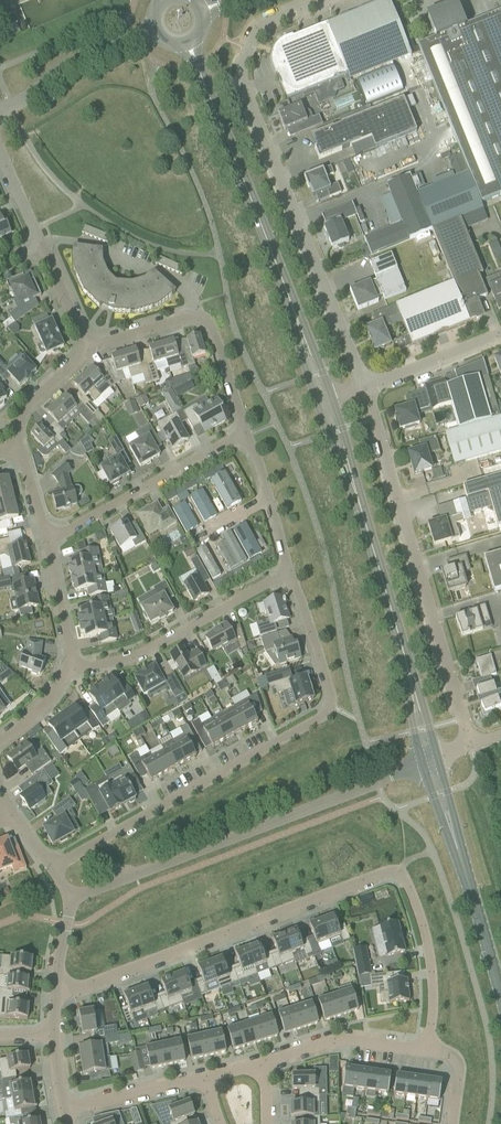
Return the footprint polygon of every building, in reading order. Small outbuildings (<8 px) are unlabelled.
[(412,55),(389,0),(386,0),(293,38),(292,37),(291,37),(291,39),(286,41),(282,43),(278,46),(275,50),(273,55),(273,60),(273,64),(274,69),(276,74),(275,74),(276,76),(277,76),(286,100),(348,75),(350,81),(412,55)] [(481,204),(499,196),(500,195),(500,12),(466,27),(458,7),(428,19),(436,39),(417,46),(431,80),(458,148),(461,155),(481,204)] [(393,66),(357,80),(367,105),(403,91),(393,66)] [(340,78),(302,94),(303,97),(314,93),(318,105),(334,98),(337,91),(344,88),(341,80),(340,78)] [(403,99),(311,137),(316,149),(315,150),(319,160),(371,139),(375,149),(416,132),(407,110),(416,106),(411,96),(403,99)] [(280,120),(285,131),(296,126),(300,134),(323,125),(319,116),(312,119),(310,115),(309,113),(306,112),(303,112),(301,105),(284,112),(284,111),(283,112),(279,114),(280,119),(280,120)] [(381,251),(432,230),(461,219),(483,210),(481,204),(461,155),(448,160),(454,178),(417,193),(414,185),(410,175),(387,184),(403,223),(364,239),(371,255),(381,251)] [(304,178),(308,188),(310,187),(313,197),(327,191),(330,198),(341,193),(338,184),(330,187),(326,178),(334,174),(331,167),(304,178)] [(337,246),(338,247),(339,248),(340,249),(341,249),(342,248),(343,248),(343,247),(344,246),(344,245),(344,244),(348,242),(344,231),(345,231),(346,230),(347,229),(347,228),(346,227),(346,226),(345,225),(344,224),(343,224),(342,225),(340,221),(357,214),(352,203),(322,216),(325,224),(326,224),(326,226),(324,227),(332,248),(337,246)] [(11,234),(7,224),(5,225),(0,216),(0,239),(11,234)] [(483,273),(479,263),(461,219),(432,230),(453,282),(470,322),(476,320),(477,319),(478,318),(479,317),(479,316),(480,316),(480,315),(480,314),(480,312),(480,311),(480,310),(476,301),(487,296),(479,275),(483,273)] [(435,242),(429,244),(434,257),(440,254),(435,242)] [(170,287),(157,275),(146,284),(133,288),(119,287),(118,288),(114,287),(104,277),(99,264),(98,250),(80,248),(80,249),(80,252),(74,252),(73,252),(74,270),(83,291),(99,308),(102,304),(109,306),(108,307),(108,308),(109,308),(109,309),(110,309),(113,309),(112,312),(136,314),(158,307),(172,296),(171,295),(167,290),(169,288),(170,288),(170,287)] [(391,254),(370,263),(377,282),(383,296),(385,300),(406,291),(391,254)] [(6,282),(10,290),(12,289),(17,299),(14,301),(18,309),(9,315),(15,323),(33,310),(29,301),(41,296),(32,275),(30,276),(27,275),(27,273),(6,282)] [(494,277),(498,285),(490,288),(499,310),(500,310),(500,274),(494,277)] [(350,290),(354,302),(358,311),(378,302),(377,298),(383,296),(377,282),(371,284),(370,282),(350,290)] [(408,335),(392,342),(396,352),(412,346),(470,322),(453,282),(396,305),(400,316),(408,335)] [(396,305),(381,311),(371,315),(375,325),(365,329),(374,352),(391,345),(384,329),(391,326),(388,320),(400,316),(396,305)] [(57,331),(56,331),(52,320),(35,328),(42,344),(38,345),(37,348),(40,353),(42,354),(46,353),(47,355),(52,352),(54,354),(58,352),(58,350),(63,347),(59,337),(59,336),(57,331)] [(184,353),(188,366),(194,364),(193,358),(205,355),(199,336),(186,340),(190,351),(184,353)] [(166,361),(168,368),(180,365),(180,366),(181,365),(182,368),(188,366),(184,353),(183,350),(177,351),(173,341),(161,345),(166,361)] [(166,361),(161,345),(149,348),(153,361),(147,363),(152,382),(159,380),(157,372),(168,368),(166,361)] [(123,353),(128,369),(131,377),(142,374),(146,384),(152,382),(147,363),(140,365),(136,350),(123,353)] [(18,352),(4,365),(6,368),(4,370),(7,373),(12,378),(19,386),(36,371),(29,363),(24,358),(18,352)] [(114,366),(105,368),(115,385),(120,384),(119,382),(125,380),(122,371),(128,369),(123,353),(111,357),(114,366)] [(444,381),(425,386),(426,390),(427,392),(427,394),(428,396),(428,398),(429,401),(432,410),(451,405),(458,430),(500,418),(483,360),(482,360),(483,361),(483,362),(455,374),(455,372),(455,371),(454,371),(455,374),(443,378),(444,381)] [(94,389),(101,396),(110,388),(110,389),(115,385),(105,368),(98,374),(92,368),(83,377),(94,389)] [(101,396),(94,389),(83,377),(73,385),(84,398),(89,393),(92,396),(91,397),(95,402),(101,396)] [(174,389),(178,397),(186,393),(182,385),(174,389)] [(165,401),(173,415),(176,413),(182,410),(170,389),(161,394),(165,401)] [(396,417),(394,417),(396,424),(399,424),(400,430),(405,428),(406,430),(415,428),(415,425),(419,424),(416,415),(420,414),(417,405),(429,401),(428,398),(428,396),(427,394),(427,392),(426,390),(417,393),(417,394),(416,394),(406,397),(408,407),(395,411),(396,417)] [(66,396),(56,405),(67,417),(77,408),(66,396)] [(136,400),(140,407),(148,403),(144,396),(136,400)] [(93,417),(94,417),(99,412),(87,399),(81,404),(83,406),(93,417)] [(183,412),(187,420),(192,429),(200,425),(203,430),(210,426),(212,428),(225,421),(219,411),(222,409),(217,399),(199,409),(197,405),(183,412)] [(124,404),(128,416),(139,412),(134,400),(124,404)] [(53,431),(63,441),(66,438),(66,435),(64,432),(63,431),(67,427),(62,422),(67,417),(56,405),(46,413),(55,422),(50,427),(53,431)] [(88,424),(95,418),(94,417),(93,417),(83,406),(76,412),(88,424)] [(176,413),(173,415),(157,424),(167,441),(169,440),(173,449),(177,446),(179,447),(183,445),(184,442),(188,440),(180,425),(182,424),(177,416),(176,413)] [(500,452),(500,421),(500,418),(458,430),(445,434),(454,466),(500,452)] [(135,433),(126,439),(130,447),(129,448),(135,457),(140,467),(146,463),(147,465),(151,463),(150,461),(159,456),(156,449),(161,446),(156,436),(150,425),(135,433)] [(46,456),(58,445),(66,454),(71,450),(63,441),(53,431),(49,435),(40,426),(30,435),(41,446),(36,450),(42,456),(43,457),(45,457),(46,456)] [(87,436),(79,443),(84,451),(91,445),(94,442),(89,437),(88,438),(87,436)] [(124,451),(116,437),(109,441),(116,455),(124,451)] [(414,476),(422,474),(423,473),(422,472),(431,469),(427,455),(440,451),(436,437),(419,442),(421,450),(409,453),(412,466),(411,466),(414,476)] [(85,456),(79,444),(70,452),(72,454),(75,456),(79,457),(83,457),(85,456)] [(101,470),(105,476),(110,485),(112,484),(113,486),(119,482),(118,481),(120,480),(119,478),(128,473),(120,458),(116,460),(114,458),(100,466),(102,469),(101,470)] [(65,509),(69,508),(71,506),(77,504),(75,498),(79,497),(81,495),(82,493),(80,488),(79,487),(77,487),(71,488),(67,475),(71,471),(65,464),(52,476),(58,483),(59,482),(61,491),(52,494),(57,510),(63,508),(65,509)] [(216,475),(213,469),(202,475),(205,481),(216,475)] [(243,503),(226,474),(211,482),(228,512),(243,503)] [(469,513),(492,507),(498,526),(499,526),(500,525),(500,475),(463,486),(467,499),(465,499),(469,513)] [(13,498),(8,478),(1,479),(0,477),(0,501),(13,498)] [(197,486),(194,480),(183,486),(186,492),(197,486)] [(174,491),(164,497),(167,503),(177,497),(174,491)] [(189,497),(206,527),(216,521),(200,491),(189,497)] [(11,520),(18,518),(13,498),(0,501),(0,531),(13,528),(11,520)] [(90,502),(88,498),(78,503),(80,507),(90,502)] [(185,533),(187,536),(198,530),(196,526),(182,501),(171,507),(185,533)] [(442,517),(443,520),(457,516),(453,503),(437,507),(440,518),(442,517)] [(142,521),(148,531),(148,532),(158,526),(161,531),(176,522),(168,508),(161,512),(157,504),(150,508),(151,509),(147,512),(145,509),(138,513),(143,521),(142,521)] [(457,516),(443,520),(428,525),(434,545),(451,540),(459,538),(455,525),(463,522),(461,515),(457,516)] [(250,520),(239,526),(256,556),(267,550),(250,520)] [(110,531),(116,541),(120,549),(132,542),(135,548),(146,542),(137,526),(131,530),(126,522),(119,526),(117,525),(113,528),(112,530),(110,531)] [(231,531),(220,537),(237,567),(247,560),(231,531)] [(179,539),(182,546),(189,542),(186,535),(179,539)] [(20,566),(30,564),(26,544),(11,547),(9,539),(18,537),(18,536),(7,539),(0,541),(0,557),(4,556),(8,558),(9,558),(12,568),(20,566)] [(86,548),(84,540),(75,545),(78,550),(86,548)] [(206,545),(196,551),(212,580),(223,574),(206,545)] [(111,549),(114,557),(119,555),(116,546),(111,549)] [(191,547),(184,551),(188,557),(195,553),(191,547)] [(73,577),(102,571),(97,549),(80,553),(81,560),(70,562),(73,577)] [(259,557),(262,563),(273,557),(270,551),(259,557)] [(500,586),(500,553),(492,555),(500,586)] [(484,558),(494,592),(500,590),(500,586),(492,555),(484,558)] [(204,569),(197,557),(190,561),(197,573),(204,569)] [(448,592),(449,592),(466,587),(462,573),(469,571),(465,557),(447,562),(450,570),(449,570),(448,572),(443,574),(448,592)] [(240,568),(243,574),(254,568),(251,562),(240,568)] [(106,592),(103,576),(102,571),(73,577),(76,591),(88,589),(89,596),(100,594),(106,592)] [(234,578),(231,573),(221,579),(224,584),(234,578)] [(184,585),(188,593),(193,603),(209,594),(199,576),(184,585)] [(11,588),(12,593),(15,593),(19,610),(20,617),(33,615),(31,608),(39,606),(36,595),(35,595),(31,581),(22,583),(10,585),(9,577),(0,579),(0,591),(11,588)] [(157,596),(140,605),(151,624),(173,612),(167,601),(174,597),(165,581),(152,588),(157,596)] [(127,592),(115,594),(116,600),(128,597),(127,592)] [(78,618),(80,625),(105,620),(112,618),(114,618),(113,611),(111,611),(108,597),(103,598),(93,600),(94,607),(80,611),(81,617),(78,618)] [(267,612),(269,620),(256,624),(260,636),(277,631),(274,624),(289,619),(282,597),(264,603),(262,603),(265,613),(267,612)] [(459,626),(462,636),(482,630),(492,627),(489,618),(485,605),(475,608),(476,611),(455,617),(458,626),(459,626)] [(239,611),(238,613),(238,616),(239,617),(241,619),(244,618),(245,617),(246,615),(246,613),(245,611),(243,610),(241,610),(239,611)] [(130,616),(133,623),(139,620),(136,613),(130,616)] [(114,625),(112,618),(80,625),(81,632),(84,632),(86,638),(100,635),(102,643),(117,640),(115,629),(114,625)] [(213,652),(221,647),(222,649),(223,648),(224,650),(236,643),(239,649),(243,655),(249,656),(239,625),(230,631),(226,624),(212,632),(213,634),(205,638),(213,652)] [(260,636),(256,624),(249,626),(253,638),(260,636)] [(280,642),(277,633),(260,638),(265,653),(275,649),(279,664),(301,658),(297,645),(294,646),(292,639),(280,642)] [(19,667),(29,671),(40,674),(45,660),(40,658),(42,643),(28,641),(26,653),(24,652),(19,667)] [(253,642),(246,644),(248,650),(254,648),(253,642)] [(239,649),(236,643),(224,650),(227,656),(239,649)] [(192,657),(189,659),(183,648),(170,656),(172,660),(167,664),(172,673),(178,669),(183,680),(197,672),(196,671),(206,666),(197,650),(190,654),(192,657)] [(275,649),(265,653),(275,666),(279,664),(275,649)] [(496,674),(491,655),(479,659),(478,659),(475,659),(477,664),(477,663),(482,679),(485,686),(476,688),(479,698),(480,698),(481,703),(483,709),(482,710),(484,714),(492,712),(492,710),(500,707),(497,697),(495,694),(496,693),(493,683),(492,684),(490,676),(496,674)] [(3,675),(9,670),(3,664),(0,666),(0,667),(0,671),(3,675)] [(150,698),(169,687),(164,679),(162,680),(155,667),(148,670),(147,669),(140,673),(141,674),(134,678),(144,695),(148,693),(150,698)] [(222,682),(214,667),(207,671),(212,681),(213,680),(216,685),(217,685),(221,682),(222,682)] [(295,705),(304,702),(314,699),(311,691),(310,686),(309,686),(307,677),(299,680),(299,677),(292,679),(289,669),(266,676),(270,687),(275,686),(277,693),(291,689),(295,705)] [(9,670),(3,675),(7,681),(15,675),(9,670)] [(164,679),(169,687),(175,698),(183,693),(173,674),(164,679)] [(100,687),(117,710),(120,713),(131,705),(129,702),(135,697),(126,685),(120,690),(112,678),(110,680),(109,679),(102,684),(103,685),(100,687)] [(222,682),(221,682),(225,689),(229,687),(226,680),(222,682)] [(225,689),(221,682),(217,685),(220,692),(225,689)] [(106,718),(117,710),(100,687),(97,689),(97,688),(90,693),(90,694),(89,695),(95,704),(96,706),(90,710),(103,728),(109,723),(106,718)] [(207,700),(214,696),(211,692),(204,696),(207,700)] [(183,693),(175,698),(179,706),(188,701),(183,693)] [(235,706),(247,728),(258,722),(254,715),(262,711),(259,703),(256,694),(235,706)] [(185,713),(192,709),(189,705),(183,708),(185,713)] [(301,714),(307,711),(305,705),(299,707),(301,714)] [(75,706),(61,716),(78,739),(91,730),(92,732),(99,727),(86,709),(80,713),(75,706)] [(247,728),(235,706),(223,713),(235,734),(247,728)] [(179,710),(172,714),(175,718),(181,715),(179,710)] [(144,725),(151,721),(146,712),(139,716),(144,725)] [(235,734),(223,713),(211,719),(212,720),(223,741),(235,734)] [(61,716),(48,726),(53,732),(47,737),(60,755),(67,750),(66,749),(78,739),(61,716)] [(150,726),(153,731),(164,725),(161,720),(150,726)] [(224,741),(223,741),(212,720),(201,726),(198,720),(191,724),(202,742),(202,743),(208,740),(213,747),(224,741)] [(173,741),(185,763),(196,757),(191,748),(198,745),(187,725),(180,729),(183,735),(173,741)] [(37,726),(32,730),(36,735),(42,731),(37,726)] [(140,736),(140,737),(145,734),(142,728),(137,730),(140,736)] [(136,739),(140,737),(140,736),(137,730),(132,733),(136,739)] [(117,740),(113,734),(108,738),(112,744),(117,740)] [(108,740),(103,744),(106,748),(111,744),(108,740)] [(185,763),(173,741),(161,747),(164,752),(173,769),(184,763),(185,763)] [(26,744),(7,757),(17,771),(28,764),(35,773),(51,762),(42,749),(36,753),(33,749),(31,750),(26,744)] [(164,752),(153,758),(162,775),(173,769),(164,752)] [(162,775),(153,758),(152,758),(150,753),(140,759),(137,753),(129,758),(141,779),(147,775),(151,782),(162,775)] [(24,794),(20,797),(30,810),(36,806),(37,805),(38,807),(45,802),(44,800),(46,799),(45,798),(41,792),(47,787),(52,784),(50,781),(59,775),(51,764),(43,770),(32,778),(23,784),(27,790),(24,794)] [(104,774),(111,787),(122,806),(123,805),(123,806),(124,805),(127,803),(127,804),(127,803),(129,802),(131,803),(134,801),(134,799),(136,798),(132,791),(140,787),(129,767),(107,779),(104,773),(104,774)] [(81,773),(75,777),(76,778),(81,785),(87,782),(81,773)] [(69,783),(75,792),(83,787),(81,785),(76,778),(69,783)] [(84,790),(94,808),(104,803),(110,813),(122,806),(111,787),(102,792),(96,783),(84,790)] [(75,806),(69,798),(51,810),(57,819),(54,820),(55,822),(43,828),(53,845),(60,841),(61,843),(68,839),(66,837),(73,833),(66,821),(74,816),(71,810),(75,806)] [(18,846),(10,849),(7,840),(0,843),(0,871),(11,867),(13,872),(14,872),(14,871),(25,866),(25,867),(26,867),(18,846)] [(9,894),(6,888),(0,890),(0,897),(9,894)] [(371,894),(359,898),(362,905),(373,900),(371,894)] [(334,918),(322,922),(329,942),(341,937),(343,942),(350,940),(346,929),(339,932),(334,918)] [(329,942),(322,922),(311,927),(316,940),(309,943),(314,958),(322,955),(318,946),(329,942)] [(397,922),(378,927),(382,939),(378,940),(381,949),(377,950),(379,957),(386,956),(386,957),(405,952),(402,941),(403,940),(401,933),(400,934),(397,922)] [(296,965),(314,958),(309,943),(302,945),(297,932),(285,936),(295,962),(296,965)] [(295,962),(285,936),(274,940),(280,954),(272,957),(276,969),(295,962)] [(268,972),(276,969),(272,957),(264,961),(258,946),(248,950),(255,969),(257,976),(268,972)] [(353,950),(358,977),(371,975),(366,948),(353,950)] [(241,967),(234,970),(239,983),(257,976),(255,969),(248,950),(236,954),(241,967)] [(7,977),(8,977),(18,978),(19,971),(31,972),(32,959),(10,957),(1,956),(0,956),(0,976),(7,977)] [(336,959),(328,962),(331,971),(339,968),(336,959)] [(227,973),(222,960),(210,964),(218,984),(220,990),(239,983),(234,970),(227,973)] [(204,982),(197,984),(202,997),(209,994),(207,988),(218,984),(210,964),(199,968),(204,982)] [(202,997),(197,984),(189,987),(184,973),(173,978),(181,998),(192,994),(195,1003),(203,1000),(202,997)] [(394,981),(393,973),(370,976),(371,987),(379,987),(380,993),(388,992),(389,1004),(409,1001),(407,980),(394,981)] [(12,998),(12,997),(13,991),(30,992),(31,979),(18,978),(8,977),(7,977),(0,976),(0,997),(12,998)] [(181,998),(173,978),(161,982),(166,996),(160,998),(164,1010),(183,1003),(181,998)] [(318,982),(316,978),(308,981),(310,987),(318,984),(318,982)] [(339,989),(340,992),(347,1014),(358,1010),(352,991),(350,985),(339,989)] [(148,987),(136,991),(143,1011),(144,1014),(156,1010),(157,1013),(164,1010),(160,998),(153,1001),(148,987)] [(134,1021),(132,1016),(143,1011),(136,991),(124,996),(129,1010),(122,1012),(127,1024),(134,1021)] [(329,996),(336,1017),(347,1014),(340,992),(329,996)] [(329,996),(318,999),(325,1021),(336,1017),(329,996)] [(12,997),(12,998),(0,997),(0,1017),(27,1019),(28,1005),(13,1004),(14,997),(12,997)] [(300,1005),(307,1027),(318,1023),(311,1001),(300,1005)] [(300,1005),(289,1008),(296,1030),(307,1027),(300,1005)] [(86,1007),(77,1011),(79,1027),(81,1027),(82,1035),(89,1033),(91,1040),(99,1039),(103,1038),(107,1038),(118,1036),(116,1025),(104,1027),(101,1010),(94,1012),(93,1010),(87,1011),(86,1007)] [(289,1008),(278,1012),(285,1034),(296,1030),(289,1008)] [(272,1017),(260,1020),(267,1040),(278,1036),(272,1017)] [(260,1020),(250,1024),(256,1043),(267,1040),(260,1020)] [(250,1024),(240,1027),(239,1027),(245,1046),(256,1043),(250,1024)] [(239,1025),(227,1028),(234,1050),(245,1046),(239,1027),(240,1027),(239,1025)] [(221,1032),(210,1035),(214,1055),(226,1052),(221,1032)] [(199,1037),(203,1057),(214,1055),(210,1035),(199,1037)] [(118,1036),(99,1039),(100,1045),(101,1045),(119,1042),(118,1036)] [(187,1040),(192,1060),(203,1057),(199,1037),(187,1040)] [(180,1039),(168,1041),(173,1064),(185,1061),(180,1039)] [(168,1041),(157,1044),(162,1066),(173,1064),(168,1041)] [(151,1069),(162,1066),(157,1044),(135,1049),(136,1053),(141,1052),(144,1068),(150,1066),(151,1069)] [(103,1058),(101,1045),(100,1045),(79,1048),(81,1061),(103,1058)] [(130,1054),(134,1073),(145,1070),(144,1068),(141,1052),(136,1053),(130,1054)] [(9,1079),(16,1078),(15,1071),(30,1069),(28,1055),(0,1060),(0,1070),(2,1080),(7,1079),(9,1079)] [(103,1058),(81,1061),(83,1075),(101,1072),(109,1071),(112,1070),(118,1069),(116,1057),(109,1058),(109,1057),(103,1058)] [(304,1096),(319,1095),(321,1095),(321,1089),(326,1089),(326,1068),(313,1069),(314,1075),(292,1075),(293,1089),(304,1089),(304,1096)] [(343,1088),(342,1096),(353,1098),(353,1097),(354,1090),(357,1070),(346,1068),(343,1088)] [(368,1072),(357,1070),(354,1090),(365,1091),(368,1072)] [(379,1073),(368,1072),(365,1091),(376,1093),(379,1073)] [(390,1075),(379,1073),(376,1093),(387,1095),(390,1075)] [(394,1096),(405,1097),(408,1078),(397,1076),(394,1096)] [(7,1079),(2,1080),(5,1100),(12,1098),(35,1094),(32,1082),(16,1084),(15,1078),(9,1079),(7,1079)] [(416,1099),(419,1079),(408,1078),(405,1097),(416,1099)] [(427,1101),(430,1081),(419,1079),(416,1099),(427,1101)] [(427,1101),(427,1106),(438,1108),(438,1102),(441,1083),(430,1081),(427,1101)] [(6,1112),(4,1113),(5,1119),(9,1119),(13,1118),(22,1116),(20,1110),(37,1107),(35,1094),(12,1098),(14,1111),(6,1112)] [(305,1103),(291,1104),(291,1118),(300,1117),(303,1117),(313,1117),(318,1117),(319,1117),(319,1103),(319,1095),(305,1096),(305,1103)] [(183,1119),(194,1115),(190,1102),(173,1108),(171,1103),(166,1104),(161,1106),(161,1112),(163,1117),(165,1123),(185,1123),(183,1119)] [(135,1117),(139,1115),(136,1107),(131,1109),(130,1111),(133,1121),(135,1117)] [(119,1112),(100,1116),(102,1123),(123,1123),(119,1112)] [(133,1121),(134,1123),(138,1123),(142,1123),(139,1115),(135,1117),(133,1121)]
